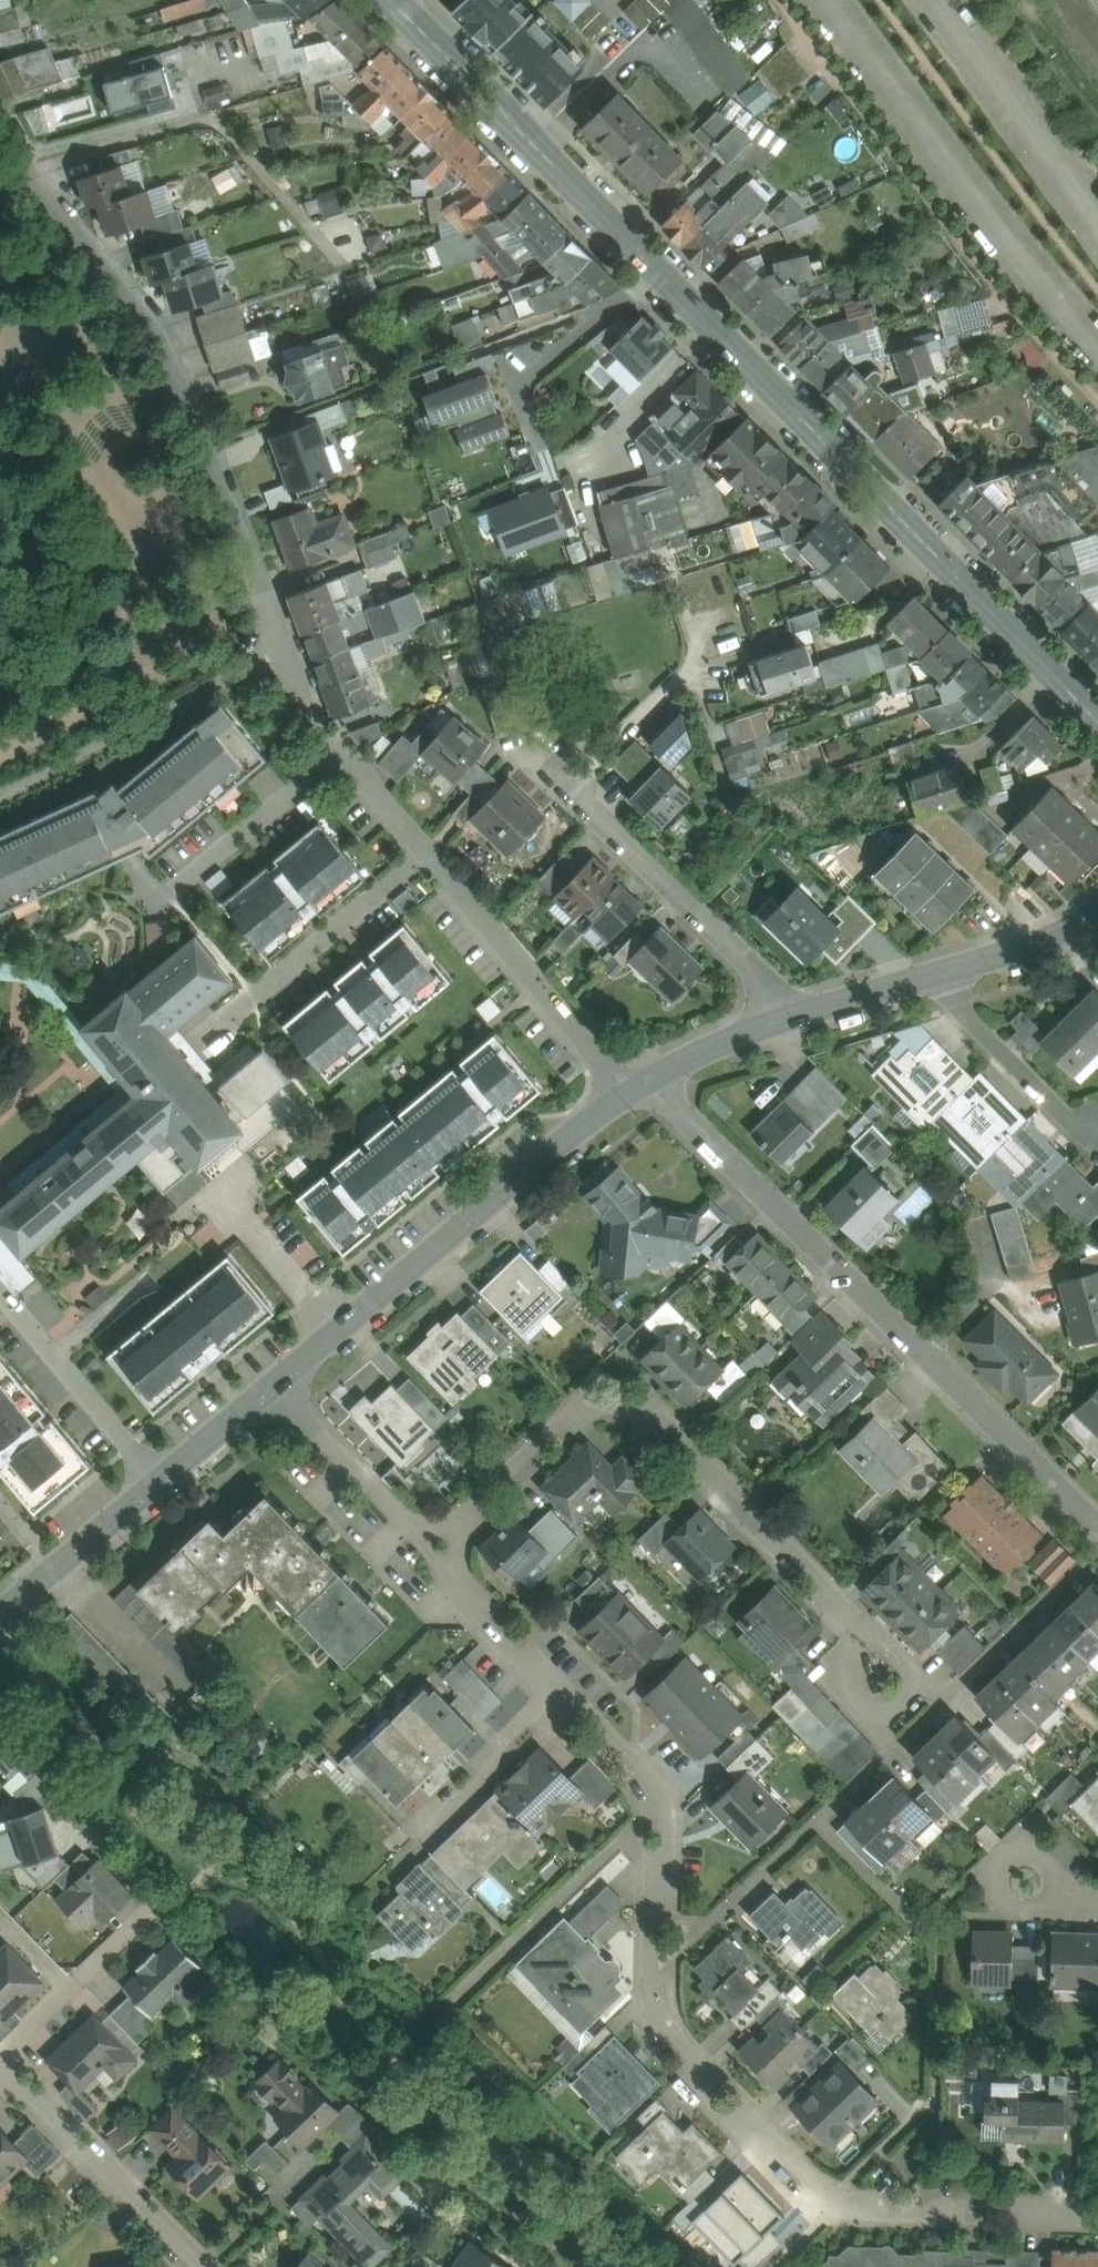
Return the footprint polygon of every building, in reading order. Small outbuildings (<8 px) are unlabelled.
[(13,7),(11,0),(0,0),(0,11),(13,7)] [(172,6),(175,16),(210,6),(206,0),(192,0),(172,6)] [(224,3),(229,11),(249,4),(247,0),(222,0),(224,3)] [(288,1),(290,4),(295,8),(303,17),(328,0),(287,0),(288,1)] [(340,0),(336,0),(310,18),(331,39),(334,42),(362,23),(340,0)] [(496,2),(491,7),(485,0),(475,0),(469,6),(458,17),(465,24),(464,25),(483,44),(483,43),(492,52),(491,53),(492,54),(534,12),(533,11),(527,17),(516,6),(518,4),(514,0),(506,0),(500,6),(496,2)] [(590,0),(556,0),(554,2),(573,21),(592,2),(590,0)] [(624,11),(642,30),(674,0),(635,0),(624,11)] [(665,9),(730,98),(752,77),(695,0),(675,0),(673,2),(665,9)] [(272,8),(258,18),(262,23),(272,22),(269,15),(290,4),(288,1),(271,2),(272,8)] [(463,1),(452,12),(453,14),(454,13),(458,17),(469,6),(468,5),(465,2),(463,1)] [(272,8),(271,2),(249,4),(258,18),(272,8)] [(592,2),(573,21),(591,39),(610,21),(592,2)] [(249,4),(229,11),(241,30),(251,27),(262,23),(258,18),(249,4)] [(0,11),(0,33),(22,27),(17,7),(13,7),(0,11)] [(295,8),(278,13),(279,21),(286,20),(303,17),(295,8)] [(224,12),(191,22),(193,30),(227,20),(224,12)] [(546,30),(532,16),(535,13),(534,12),(492,54),(492,55),(495,53),(504,61),(502,63),(545,107),(584,69),(569,53),(571,51),(547,28),(546,30)] [(262,23),(251,27),(261,59),(277,54),(294,49),(286,20),(279,21),(272,22),(262,23)] [(362,23),(334,42),(352,61),(361,70),(362,71),(386,47),(362,23)] [(0,33),(0,47),(25,41),(21,28),(0,33)] [(334,42),(331,39),(294,49),(277,54),(282,74),(301,69),(305,86),(325,80),(311,66),(326,56),(340,70),(352,61),(334,42)] [(810,75),(786,43),(761,68),(782,96),(810,75)] [(0,62),(0,78),(55,62),(49,47),(0,62)] [(362,71),(359,74),(373,88),(368,94),(375,101),(408,69),(386,47),(362,71)] [(101,116),(174,100),(166,62),(178,59),(175,48),(143,55),(146,70),(94,81),(101,116)] [(340,70),(326,56),(311,66),(325,80),(344,75),(340,70)] [(352,61),(340,70),(344,75),(361,70),(352,61)] [(0,78),(0,88),(5,98),(64,81),(55,62),(0,78)] [(408,69),(375,101),(382,108),(387,102),(402,117),(429,91),(408,69)] [(353,105),(332,85),(320,87),(323,101),(323,117),(363,114),(353,105)] [(80,90),(21,112),(31,136),(89,113),(80,90)] [(450,112),(429,91),(402,117),(416,132),(411,137),(418,144),(423,139),(450,112)] [(364,94),(353,105),(363,114),(375,101),(368,94),(364,94)] [(682,160),(617,94),(584,127),(649,193),(682,160)] [(375,101),(363,114),(371,123),(380,113),(382,108),(375,101)] [(753,139),(718,110),(694,133),(711,151),(715,146),(730,161),(753,139)] [(450,112),(423,139),(436,152),(430,157),(438,165),(470,132),(450,112)] [(438,165),(425,177),(434,187),(435,196),(442,195),(455,186),(463,179),(490,153),(470,132),(438,165)] [(411,137),(407,138),(396,148),(405,157),(418,144),(411,137)] [(730,161),(714,177),(733,197),(749,182),(777,156),(753,138),(753,139),(730,161)] [(405,157),(396,148),(392,152),(398,158),(405,157)] [(129,149),(99,157),(104,170),(121,165),(122,166),(133,162),(129,149)] [(490,153),(463,179),(475,191),(482,199),(509,173),(490,153)] [(104,170),(80,178),(89,207),(100,204),(131,194),(122,166),(121,165),(104,170)] [(509,173),(482,199),(490,207),(502,219),(503,218),(529,193),(509,173)] [(733,197),(714,177),(701,189),(712,201),(720,209),(733,197)] [(708,222),(683,246),(703,267),(729,242),(769,202),(749,182),(733,197),(720,209),(708,222)] [(131,194),(100,204),(109,232),(141,222),(156,217),(155,216),(147,189),(131,194)] [(475,191),(462,203),(469,210),(482,199),(475,191)] [(552,215),(529,193),(503,218),(526,241),(552,215)] [(786,198),(768,217),(781,229),(782,229),(806,217),(786,198)] [(482,199),(469,210),(476,218),(490,207),(482,199)] [(456,201),(443,210),(451,219),(469,210),(462,203),(456,201)] [(712,201),(699,213),(708,222),(720,209),(712,201)] [(688,202),(662,226),(683,246),(708,222),(699,213),(688,202)] [(178,208),(155,216),(156,217),(141,222),(146,239),(158,236),(184,227),(178,208)] [(476,218),(469,210),(451,219),(463,232),(484,226),(476,218)] [(814,214),(782,229),(788,242),(820,227),(814,214)] [(552,215),(526,241),(545,261),(544,261),(546,263),(573,236),(552,215)] [(184,227),(158,236),(162,250),(189,242),(190,243),(197,241),(192,225),(184,227)] [(484,226),(463,232),(484,256),(504,248),(509,247),(504,241),(497,240),(484,226)] [(573,236),(546,263),(556,272),(528,282),(524,271),(505,277),(514,302),(531,295),(567,283),(593,257),(573,236)] [(162,250),(144,256),(153,284),(167,279),(198,269),(197,268),(190,243),(189,242),(162,250)] [(520,266),(504,248),(484,256),(504,278),(505,277),(524,271),(523,269),(527,265),(524,262),(520,266)] [(622,287),(593,257),(567,283),(574,290),(586,303),(604,296),(622,287)] [(800,257),(780,261),(782,272),(785,284),(788,284),(805,279),(800,257)] [(763,278),(745,259),(719,284),(746,312),(772,287),(763,278)] [(209,265),(197,268),(198,269),(167,279),(176,309),(202,300),(218,295),(218,294),(209,265)] [(782,272),(768,273),(763,278),(772,287),(773,286),(774,287),(785,284),(782,272)] [(805,279),(788,284),(796,298),(816,293),(814,287),(811,288),(808,278),(805,279)] [(567,283),(531,295),(514,302),(521,319),(561,305),(562,309),(575,304),(571,293),(574,290),(567,283)] [(774,287),(773,286),(772,287),(746,312),(771,336),(797,311),(774,287)] [(232,289),(218,294),(218,295),(202,300),(206,313),(237,304),(232,289)] [(986,298),(957,306),(964,331),(993,323),(986,298)] [(206,313),(199,316),(208,342),(246,331),(237,304),(206,313)] [(653,326),(642,315),(621,336),(609,348),(640,380),(674,346),(663,336),(666,333),(656,323),(653,326)] [(858,316),(837,323),(839,329),(841,337),(863,331),(858,316)] [(472,318),(452,327),(463,351),(483,343),(472,318)] [(805,318),(779,343),(802,367),(827,341),(837,339),(841,337),(839,329),(821,334),(805,318)] [(612,327),(593,345),(602,355),(609,348),(621,336),(612,327)] [(246,331),(208,342),(217,371),(247,361),(255,359),(246,331)] [(841,337),(837,339),(850,352),(867,347),(863,331),(841,337)] [(953,336),(926,343),(929,353),(949,348),(949,346),(955,343),(953,336)] [(850,364),(827,341),(802,367),(824,390),(850,364)] [(926,343),(895,352),(899,367),(930,358),(929,353),(926,343)] [(323,349),(288,360),(301,400),(335,389),(335,388),(355,381),(343,344),(324,350),(323,349)] [(454,367),(459,383),(487,373),(487,374),(497,370),(491,354),(454,367)] [(930,358),(899,367),(903,377),(908,375),(911,382),(926,376),(934,374),(934,373),(930,358)] [(247,361),(217,371),(222,388),(252,378),(247,361)] [(603,364),(588,377),(606,396),(620,383),(603,364)] [(850,364),(824,390),(847,413),(873,388),(850,364)] [(745,418),(697,370),(649,417),(654,421),(635,439),(644,451),(643,452),(649,476),(650,477),(666,472),(693,466),(698,465),(711,452),(745,418)] [(459,383),(424,396),(433,422),(453,415),(493,400),(496,399),(487,374),(487,373),(459,383)] [(934,374),(926,376),(932,392),(939,389),(934,374)] [(932,392),(926,376),(911,382),(905,384),(900,385),(906,401),(932,392)] [(882,396),(856,422),(874,440),(900,415),(893,407),(898,402),(892,396),(887,402),(882,396)] [(496,409),(493,400),(453,415),(456,424),(460,422),(496,409)] [(342,402),(315,412),(320,426),(347,416),(342,402)] [(498,414),(496,409),(460,422),(462,428),(456,429),(465,452),(510,435),(502,413),(498,414)] [(936,427),(919,410),(912,417),(917,422),(912,427),(924,439),(929,434),(936,427)] [(456,424),(453,415),(433,422),(437,431),(456,424)] [(900,415),(874,440),(898,465),(924,439),(912,427),(900,415)] [(814,482),(748,416),(745,418),(711,452),(725,467),(721,471),(738,487),(743,483),(750,490),(749,490),(759,500),(765,494),(782,511),(784,512),(792,504),(814,482)] [(315,427),(280,439),(296,485),(331,473),(315,427)] [(924,439),(898,465),(910,477),(942,446),(929,434),(924,439)] [(1055,459),(1066,471),(1078,483),(1088,493),(1097,504),(1097,445),(1055,459)] [(492,467),(486,450),(473,455),(479,472),(492,467)] [(1055,459),(976,483),(997,505),(1047,489),(1066,471),(1055,459)] [(693,466),(666,472),(674,499),(700,492),(693,466)] [(1066,471),(1047,489),(1059,501),(1078,483),(1066,471)] [(649,476),(585,494),(586,495),(598,491),(616,557),(624,555),(648,549),(685,538),(674,499),(666,472),(650,477),(649,476)] [(997,505),(976,483),(968,475),(938,505),(1010,579),(1038,551),(1041,550),(997,505)] [(814,482),(792,504),(808,520),(814,526),(833,508),(836,504),(814,482)] [(1078,483),(1059,501),(1069,512),(1088,493),(1078,483)] [(1047,489),(997,505),(1041,550),(1089,535),(1079,523),(1069,512),(1059,501),(1047,489)] [(1069,512),(1079,523),(1097,505),(1097,504),(1088,493),(1069,512)] [(814,526),(803,537),(799,538),(830,570),(863,538),(833,508),(814,526)] [(311,509),(276,521),(293,567),(355,545),(347,522),(320,532),(311,509)] [(782,511),(752,519),(759,541),(770,538),(768,531),(788,525),(784,512),(782,511)] [(759,541),(752,519),(731,525),(738,552),(760,545),(759,541)] [(808,520),(800,522),(794,529),(798,532),(803,537),(814,526),(808,520)] [(359,543),(364,556),(393,545),(388,532),(359,543)] [(1038,551),(1010,579),(1036,605),(1064,578),(1096,568),(1097,568),(1097,538),(1097,533),(1089,535),(1041,550),(1038,551)] [(830,570),(826,574),(812,578),(837,603),(850,600),(855,595),(858,598),(890,566),(863,538),(830,570)] [(393,545),(364,556),(369,569),(397,558),(393,545)] [(648,549),(624,555),(635,590),(659,583),(648,549)] [(1064,578),(1075,590),(1097,582),(1097,574),(1096,568),(1064,578)] [(360,570),(339,578),(345,595),(367,587),(360,570)] [(345,595),(339,578),(327,582),(334,602),(345,595)] [(1075,590),(1064,578),(1036,605),(1062,631),(1089,604),(1075,590)] [(327,582),(292,596),(305,632),(340,618),(334,602),(327,582)] [(415,591),(368,608),(373,624),(378,637),(423,622),(425,621),(415,591)] [(948,631),(913,596),(888,621),(923,656),(948,631)] [(1093,602),(1089,604),(1062,631),(1090,660),(1097,653),(1097,607),(1093,602)] [(368,608),(340,618),(343,626),(348,625),(351,632),(373,624),(368,608)] [(816,610),(788,619),(793,634),(821,625),(816,610)] [(340,618),(305,632),(315,658),(350,646),(343,626),(340,618)] [(423,622),(378,637),(365,642),(371,657),(389,650),(388,646),(412,637),(416,649),(431,644),(423,622)] [(251,629),(249,629),(249,631),(246,632),(242,642),(244,644),(242,646),(243,648),(245,646),(252,650),(253,652),(255,651),(254,649),(259,637),(261,637),(260,635),(258,636),(251,633),(251,629)] [(923,656),(922,657),(944,680),(971,653),(948,631),(923,656)] [(807,644),(750,662),(760,695),(817,677),(807,644)] [(880,645),(842,657),(850,680),(887,668),(905,663),(907,662),(901,648),(883,654),(880,645)] [(350,646),(315,658),(325,687),(360,674),(350,646)] [(988,671),(971,653),(944,680),(961,697),(988,671)] [(842,657),(820,664),(827,688),(850,680),(842,657)] [(905,663),(887,668),(895,693),(913,687),(905,663)] [(988,671),(961,697),(969,705),(962,711),(959,708),(950,716),(960,726),(982,719),(979,715),(1006,689),(988,671)] [(362,680),(371,703),(389,696),(380,673),(362,680)] [(325,687),(325,688),(336,717),(371,703),(362,680),(360,674),(325,687)] [(961,697),(944,680),(913,687),(922,711),(939,705),(961,697)] [(1006,689),(979,715),(982,719),(986,722),(997,718),(1016,699),(1006,689)] [(118,790),(113,784),(102,793),(99,790),(0,835),(0,915),(144,848),(151,856),(268,759),(222,703),(118,790)] [(939,705),(922,711),(920,711),(939,732),(960,726),(950,716),(939,705)] [(1034,716),(1002,748),(1022,769),(1039,752),(1048,761),(1063,746),(1034,716)] [(486,746),(452,717),(437,734),(426,725),(412,741),(424,751),(423,752),(456,781),(457,780),(472,761),(486,746)] [(378,722),(349,732),(360,747),(384,739),(378,722)] [(403,733),(377,763),(398,781),(423,752),(424,751),(412,741),(403,733)] [(753,738),(722,748),(727,765),(758,754),(753,738)] [(636,739),(612,764),(637,789),(661,764),(636,739)] [(911,741),(889,748),(894,763),(916,756),(911,741)] [(488,774),(472,761),(457,780),(471,792),(488,774)] [(692,793),(661,764),(637,789),(635,791),(647,803),(641,808),(660,826),(692,793)] [(997,764),(980,769),(988,794),(1005,789),(997,764)] [(958,765),(908,781),(919,816),(943,809),(969,800),(958,765)] [(501,785),(488,774),(471,792),(452,815),(464,826),(468,820),(501,785)] [(505,780),(501,785),(468,820),(507,856),(544,816),(505,780)] [(1032,845),(1072,803),(1053,784),(1013,826),(1032,845)] [(325,808),(312,793),(305,799),(317,815),(325,808)] [(1008,835),(972,799),(969,800),(943,809),(990,854),(1008,835)] [(1052,863),(1092,822),(1072,803),(1032,845),(1052,863)] [(1097,854),(1097,828),(1092,822),(1052,863),(1071,882),(1097,854)] [(280,865),(273,870),(268,864),(229,897),(242,912),(236,917),(261,947),(267,942),(276,953),(315,920),(311,916),(318,910),(322,915),(360,883),(344,864),(351,859),(335,840),(329,845),(313,827),(275,858),(280,865)] [(902,845),(961,902),(974,888),(916,831),(902,845)] [(889,859),(947,915),(961,902),(902,845),(889,859)] [(566,851),(538,879),(557,897),(584,868),(566,851)] [(584,868),(557,897),(577,917),(585,909),(614,878),(593,858),(584,868)] [(947,915),(889,859),(876,873),(934,929),(947,915)] [(221,868),(206,881),(219,897),(234,884),(221,868)] [(614,878),(585,909),(595,919),(591,923),(604,935),(637,901),(614,878)] [(419,902),(407,888),(394,900),(405,914),(419,902)] [(838,927),(803,893),(786,911),(794,918),(782,930),(809,957),(838,927)] [(364,958),(335,981),(341,988),(334,993),(329,987),(290,1018),(306,1037),(299,1042),(315,1062),(322,1056),(337,1075),(375,1043),(371,1038),(378,1032),(382,1037),(411,1014),(406,1008),(413,1003),(417,1008),(452,980),(405,923),(371,952),(376,958),(369,964),(364,958)] [(571,923),(554,941),(565,950),(581,933),(571,923)] [(636,954),(650,968),(649,970),(671,992),(671,991),(696,966),(657,929),(646,940),(645,940),(637,932),(615,954),(625,965),(625,964),(636,954)] [(0,1209),(0,1222),(24,1251),(112,1179),(171,1129),(200,1165),(244,1129),(237,1121),(286,1080),(264,1053),(214,1094),(165,1035),(232,979),(197,936),(129,993),(128,990),(85,1026),(140,1092),(0,1209)] [(0,962),(0,977),(28,980),(120,1093),(0,1192),(0,1209),(140,1092),(85,1026),(34,965),(0,962)] [(1097,990),(1070,1017),(1097,1045),(1097,1043),(1095,1041),(1097,1038),(1097,991),(1097,990)] [(502,1009),(491,996),(477,1007),(488,1021),(502,1009)] [(1022,1010),(1010,1021),(1018,1029),(1030,1018),(1022,1010)] [(1070,1017),(1049,1037),(1042,1044),(1043,1045),(1071,1074),(1073,1072),(1068,1068),(1079,1056),(1084,1061),(1097,1047),(1097,1045),(1070,1017)] [(1018,1029),(1011,1036),(1020,1046),(1039,1027),(1030,1018),(1018,1029)] [(1039,1027),(1020,1046),(1031,1056),(1043,1045),(1042,1044),(1049,1037),(1039,1027)] [(933,1037),(916,1054),(910,1047),(898,1059),(891,1053),(876,1068),(931,1123),(937,1116),(981,1073),(980,1072),(971,1081),(957,1067),(960,1063),(933,1037)] [(395,1117),(366,1140),(372,1147),(367,1151),(361,1144),(333,1168),(339,1175),(332,1181),(326,1174),(298,1197),(344,1254),(373,1230),(371,1228),(378,1223),(379,1224),(408,1201),(402,1193),(407,1189),(413,1196),(441,1173),(435,1165),(440,1161),(446,1169),(501,1123),(498,1120),(505,1114),(508,1117),(535,1094),(524,1081),(531,1076),(506,1046),(500,1052),(489,1038),(461,1061),(467,1069),(460,1074),(454,1067),(400,1112),(405,1119),(400,1123),(395,1117)] [(849,1098),(820,1069),(811,1079),(839,1108),(849,1098)] [(981,1073),(937,1116),(984,1164),(1024,1123),(990,1089),(994,1085),(981,1073)] [(839,1108),(811,1079),(808,1082),(805,1079),(783,1101),(779,1097),(770,1106),(773,1110),(751,1133),(778,1161),(780,1159),(779,1158),(808,1129),(809,1131),(811,1130),(814,1133),(839,1108)] [(1049,1141),(1028,1120),(1024,1123),(984,1164),(1021,1201),(1062,1161),(1045,1144),(1049,1141)] [(873,1123),(853,1143),(871,1161),(884,1149),(889,1154),(897,1147),(873,1123)] [(299,1155),(285,1166),(297,1180),(310,1169),(299,1155)] [(1021,1201),(1038,1218),(1061,1195),(1089,1224),(1097,1215),(1097,1181),(1094,1186),(1065,1157),(1062,1161),(1021,1201)] [(606,1163),(583,1182),(591,1192),(614,1173),(606,1163)] [(867,1165),(825,1207),(851,1232),(867,1247),(891,1223),(881,1213),(898,1196),(867,1165)] [(645,1201),(619,1169),(614,1173),(591,1192),(587,1196),(606,1218),(610,1214),(616,1222),(614,1250),(603,1251),(605,1274),(623,1272),(623,1271),(635,1270),(640,1267),(644,1262),(645,1256),(644,1250),(690,1258),(692,1247),(697,1216),(695,1216),(657,1209),(656,1209),(657,1208),(656,1206),(648,1213),(642,1206),(650,1199),(649,1198),(645,1201)] [(912,1194),(895,1210),(907,1223),(924,1207),(912,1194)] [(731,1222),(710,1200),(695,1215),(695,1216),(697,1216),(692,1247),(702,1249),(707,1255),(713,1249),(708,1244),(731,1222)] [(1016,1206),(991,1214),(999,1240),(1024,1232),(1016,1206)] [(1024,1232),(999,1240),(1006,1265),(1032,1258),(1024,1232)] [(736,1235),(716,1254),(725,1263),(728,1260),(745,1245),(736,1235)] [(745,1245),(728,1260),(758,1292),(784,1267),(773,1255),(774,1253),(765,1244),(763,1244),(754,1235),(745,1245)] [(539,1269),(521,1251),(480,1290),(514,1325),(539,1301),(548,1311),(565,1296),(561,1292),(539,1269)] [(1081,1258),(1085,1274),(1097,1271),(1097,1253),(1081,1258)] [(1032,1258),(1006,1265),(1010,1279),(1036,1272),(1032,1258)] [(571,1283),(550,1259),(539,1269),(561,1292),(571,1283)] [(172,1301),(108,1355),(155,1411),(196,1377),(194,1374),(204,1365),(205,1365),(213,1358),(224,1349),(226,1352),(269,1316),(257,1301),(264,1296),(241,1269),(235,1274),(222,1260),(212,1268),(172,1301)] [(795,1278),(784,1267),(758,1292),(788,1323),(804,1308),(814,1298),(806,1289),(806,1287),(798,1278),(795,1278)] [(1062,1281),(1073,1321),(1069,1322),(1074,1339),(1097,1332),(1097,1271),(1085,1274),(1062,1281)] [(668,1299),(644,1322),(662,1341),(678,1326),(686,1318),(668,1299)] [(478,1332),(490,1320),(474,1303),(462,1315),(478,1332)] [(788,1323),(785,1326),(794,1336),(813,1317),(804,1308),(788,1323)] [(458,1311),(413,1355),(432,1375),(429,1377),(453,1402),(462,1394),(464,1396),(470,1390),(458,1376),(475,1359),(480,1364),(493,1351),(495,1350),(478,1332),(462,1315),(458,1311)] [(1053,1369),(996,1312),(969,1339),(987,1358),(981,1365),(1002,1387),(1009,1381),(1025,1397),(1053,1369)] [(794,1336),(790,1340),(802,1352),(825,1329),(813,1317),(794,1336)] [(490,1320),(478,1332),(495,1350),(493,1351),(497,1355),(511,1342),(490,1320)] [(802,1352),(782,1370),(784,1372),(786,1370),(799,1384),(796,1387),(813,1407),(819,1402),(833,1417),(875,1377),(853,1354),(852,1356),(840,1343),(843,1340),(829,1325),(825,1329),(802,1352)] [(662,1341),(644,1358),(666,1380),(699,1348),(678,1326),(662,1341)] [(699,1348),(666,1380),(687,1403),(705,1386),(721,1371),(721,1370),(699,1348)] [(3,1461),(0,1463),(0,1469),(35,1511),(92,1465),(53,1419),(47,1424),(41,1417),(47,1412),(0,1355),(0,1457),(3,1461)] [(733,1358),(721,1370),(721,1371),(705,1386),(722,1404),(751,1377),(733,1358)] [(781,1395),(792,1380),(781,1373),(771,1388),(781,1395)] [(413,1407),(427,1394),(410,1377),(396,1389),(413,1407)] [(391,1384),(356,1418),(394,1459),(407,1447),(411,1451),(422,1441),(416,1435),(428,1423),(413,1407),(396,1389),(391,1384)] [(906,1411),(884,1388),(861,1410),(870,1420),(883,1433),(892,1424),(906,1411)] [(1072,1417),(1088,1433),(1093,1428),(1097,1433),(1097,1392),(1072,1417)] [(427,1394),(413,1407),(428,1423),(434,1430),(448,1417),(427,1394)] [(907,1440),(892,1424),(883,1433),(870,1420),(845,1444),(846,1445),(848,1443),(877,1473),(870,1479),(881,1491),(899,1474),(920,1496),(950,1467),(916,1432),(907,1440)] [(586,1449),(580,1455),(578,1453),(570,1461),(572,1463),(545,1488),(574,1518),(598,1494),(615,1511),(634,1493),(611,1469),(604,1461),(601,1464),(586,1449)] [(624,1457),(611,1469),(634,1493),(646,1481),(624,1457)] [(955,1507),(948,1514),(1004,1570),(1038,1536),(1012,1510),(1019,1503),(1010,1494),(1003,1501),(982,1480),(965,1497),(955,1507)] [(965,1497),(951,1484),(941,1493),(955,1507),(965,1497)] [(252,1564),(294,1523),(266,1494),(225,1533),(210,1518),(183,1544),(222,1585),(226,1589),(252,1564)] [(539,1521),(565,1548),(578,1537),(552,1509),(539,1521)] [(733,1546),(699,1511),(681,1528),(667,1542),(668,1543),(701,1577),(704,1574),(710,1574),(715,1570),(715,1564),(733,1546)] [(681,1528),(666,1512),(639,1538),(655,1555),(668,1543),(667,1542),(681,1528)] [(516,1517),(481,1549),(497,1566),(502,1561),(517,1577),(537,1559),(547,1550),(529,1531),(516,1517)] [(539,1521),(529,1531),(547,1550),(537,1559),(545,1567),(565,1548),(539,1521)] [(294,1523),(252,1564),(297,1611),(340,1570),(294,1523)] [(898,1536),(869,1563),(879,1574),(899,1556),(894,1551),(904,1542),(898,1536)] [(1054,1539),(1030,1563),(1051,1583),(1074,1559),(1054,1539)] [(183,1544),(137,1588),(168,1620),(177,1629),(186,1621),(190,1625),(206,1610),(201,1606),(222,1585),(183,1544)] [(902,1559),(899,1556),(879,1574),(865,1588),(874,1597),(879,1597),(887,1606),(922,1571),(911,1559),(901,1559),(902,1559)] [(340,1570),(297,1611),(347,1663),(390,1622),(340,1570)] [(922,1571),(887,1606),(887,1610),(893,1617),(897,1617),(905,1625),(942,1590),(942,1589),(939,1591),(921,1573),(924,1571),(923,1570),(922,1571)] [(600,1576),(576,1599),(594,1618),(618,1595),(600,1576)] [(131,1582),(113,1599),(123,1609),(140,1592),(137,1588),(131,1582)] [(1095,1582),(1072,1604),(1097,1631),(1097,1585),(1095,1582)] [(773,1588),(741,1619),(775,1655),(807,1624),(773,1588)] [(942,1590),(905,1625),(913,1633),(914,1638),(922,1647),(942,1628),(956,1615),(953,1612),(953,1603),(942,1591),(943,1590),(942,1590)] [(150,1601),(140,1592),(123,1609),(132,1618),(150,1601)] [(661,1639),(618,1595),(594,1618),(582,1629),(626,1675),(649,1653),(662,1640),(661,1639)] [(150,1601),(132,1618),(141,1628),(159,1611),(150,1601)] [(1072,1604),(1053,1623),(1087,1659),(1097,1670),(1097,1669),(1097,1631),(1072,1604)] [(159,1611),(141,1628),(150,1638),(168,1620),(159,1611)] [(154,1698),(72,1612),(54,1630),(136,1715),(154,1698)] [(168,1620),(150,1638),(159,1647),(177,1629),(168,1620)] [(1068,1677),(1087,1659),(1053,1623),(1033,1641),(1068,1677)] [(938,1650),(948,1662),(976,1636),(965,1624),(951,1638),(938,1650)] [(942,1628),(929,1641),(938,1650),(951,1638),(942,1628)] [(177,1629),(159,1647),(168,1656),(186,1639),(177,1629)] [(684,1642),(672,1629),(661,1639),(662,1640),(649,1653),(661,1665),(684,1642)] [(976,1636),(948,1662),(959,1673),(986,1647),(976,1636)] [(186,1639),(168,1656),(177,1666),(195,1648),(186,1639)] [(1068,1677),(1033,1641),(1014,1660),(1053,1700),(1072,1682),(1068,1677)] [(798,1647),(775,1669),(792,1686),(805,1674),(814,1664),(798,1647)] [(195,1648),(177,1666),(186,1675),(204,1658),(195,1648)] [(204,1658),(186,1675),(195,1685),(213,1667),(204,1658)] [(675,1726),(713,1689),(685,1660),(647,1697),(675,1726)] [(1053,1700),(1014,1660),(995,1678),(1038,1723),(1057,1704),(1053,1700)] [(472,1668),(453,1686),(462,1696),(482,1678),(472,1668)] [(878,1750),(805,1674),(792,1686),(791,1687),(809,1706),(819,1716),(828,1725),(837,1735),(846,1744),(855,1754),(865,1763),(878,1750)] [(482,1678),(462,1696),(473,1707),(492,1689),(482,1678)] [(1038,1723),(995,1678),(976,1696),(999,1720),(1019,1741),(1020,1740),(1038,1723)] [(474,1728),(435,1687),(416,1706),(455,1746),(474,1728)] [(791,1687),(772,1705),(790,1724),(809,1706),(791,1687)] [(492,1689),(473,1707),(484,1718),(503,1700),(492,1689)] [(713,1689),(675,1726),(702,1754),(726,1731),(740,1717),(713,1689)] [(208,1715),(191,1697),(181,1706),(198,1724),(208,1715)] [(455,1746),(416,1706),(397,1724),(436,1765),(455,1746)] [(809,1706),(790,1724),(800,1734),(819,1716),(809,1706)] [(740,1717),(726,1731),(735,1740),(736,1740),(747,1729),(748,1729),(759,1719),(748,1708),(740,1717)] [(979,1738),(957,1715),(937,1733),(975,1773),(994,1756),(995,1755),(979,1738)] [(819,1716),(800,1734),(809,1744),(828,1725),(819,1716)] [(1020,1740),(1019,1741),(999,1720),(989,1729),(1016,1758),(1028,1747),(1020,1740)] [(436,1765),(397,1724),(378,1743),(417,1783),(436,1765)] [(828,1725),(809,1744),(818,1753),(837,1735),(828,1725)] [(747,1729),(736,1740),(735,1740),(717,1758),(727,1767),(757,1738),(748,1729),(747,1729)] [(1006,1768),(1016,1758),(989,1729),(979,1738),(995,1755),(994,1756),(1006,1768)] [(975,1773),(937,1733),(913,1757),(930,1775),(953,1798),(977,1775),(975,1773)] [(837,1735),(818,1753),(827,1763),(846,1744),(837,1735)] [(0,1753),(0,1768),(11,1779),(20,1770),(29,1778),(48,1762),(19,1736),(0,1753)] [(378,1743),(373,1738),(354,1756),(353,1757),(369,1773),(397,1802),(417,1783),(378,1743)] [(757,1738),(727,1767),(739,1779),(747,1771),(753,1777),(774,1757),(757,1738)] [(846,1744),(827,1763),(836,1772),(855,1754),(846,1744)] [(569,1778),(541,1748),(496,1791),(497,1792),(537,1834),(538,1833),(539,1833),(538,1832),(581,1791),(582,1790),(569,1778)] [(369,1773),(353,1757),(354,1756),(350,1752),(340,1762),(360,1783),(369,1773)] [(855,1754),(836,1772),(846,1782),(865,1763),(855,1754)] [(616,1788),(589,1759),(569,1778),(582,1790),(581,1791),(596,1807),(616,1788)] [(1069,1770),(1043,1794),(1057,1808),(1082,1783),(1069,1770)] [(753,1777),(747,1771),(739,1779),(712,1806),(752,1846),(787,1812),(753,1777)] [(916,1798),(894,1775),(870,1798),(907,1836),(930,1815),(931,1814),(916,1798)] [(953,1798),(930,1775),(921,1784),(926,1788),(947,1811),(954,1805),(950,1800),(953,1798)] [(1070,1803),(1097,1833),(1097,1776),(1070,1803)] [(947,1811),(926,1788),(916,1798),(931,1814),(930,1815),(936,1821),(947,1811)] [(497,1792),(447,1840),(467,1861),(471,1865),(504,1832),(526,1855),(543,1838),(538,1833),(537,1834),(497,1792)] [(907,1836),(870,1798),(846,1821),(865,1841),(883,1859),(884,1858),(907,1836)] [(11,1817),(14,1828),(25,1860),(26,1863),(59,1853),(44,1806),(11,1817)] [(0,1833),(0,1867),(0,1868),(25,1860),(14,1828),(0,1833)] [(467,1861),(447,1840),(432,1855),(452,1875),(467,1861)] [(883,1859),(865,1841),(856,1850),(879,1874),(890,1864),(884,1858),(883,1859)] [(83,1851),(54,1879),(66,1890),(76,1881),(82,1887),(101,1869),(83,1851)] [(452,1875),(432,1855),(422,1865),(462,1906),(472,1897),(452,1875)] [(101,1869),(82,1887),(76,1881),(66,1890),(56,1899),(72,1916),(79,1909),(90,1920),(95,1915),(103,1924),(133,1895),(105,1865),(101,1869)] [(462,1906),(422,1865),(405,1881),(410,1886),(382,1914),(408,1942),(428,1923),(432,1928),(434,1926),(439,1932),(464,1908),(462,1906)] [(806,1887),(788,1904),(775,1890),(749,1915),(778,1944),(785,1937),(786,1938),(789,1936),(802,1949),(824,1928),(821,1924),(832,1914),(806,1887)] [(591,1902),(569,1923),(586,1941),(608,1920),(591,1902)] [(569,1923),(565,1920),(520,1963),(582,2028),(620,1991),(613,1983),(620,1976),(586,1941),(569,1923)] [(1013,1936),(973,1934),(972,1979),(1011,1981),(1011,1978),(1013,1945),(1013,1936)] [(728,1935),(695,1968),(705,1978),(699,1983),(713,1997),(718,1992),(727,2001),(724,2004),(735,2014),(747,2003),(746,2002),(748,2000),(760,1988),(758,1987),(735,1963),(746,1953),(728,1935)] [(1055,1935),(1054,1971),(1052,1971),(1052,1977),(1054,1977),(1054,1982),(1097,1983),(1097,1936),(1055,1935)] [(155,1951),(137,1968),(140,1971),(124,1987),(131,1994),(151,2015),(180,1988),(181,1989),(184,1987),(183,1985),(202,1966),(175,1938),(158,1954),(155,1951)] [(1039,1946),(1013,1945),(1011,1978),(1038,1979),(1039,1946)] [(0,2041),(21,2022),(11,2012),(42,1983),(7,1946),(0,1953),(0,2041)] [(871,1964),(859,1976),(855,1971),(832,1993),(870,2032),(886,2018),(895,2027),(911,2011),(898,1997),(901,1995),(892,1985),(898,1980),(887,1968),(881,1974),(871,1964)] [(769,1977),(758,1987),(760,1988),(748,2000),(759,2012),(778,1994),(782,1991),(769,1977)] [(151,2015),(131,1994),(110,2014),(138,2043),(154,2028),(146,2020),(151,2015)] [(759,2012),(755,2016),(764,2026),(783,2008),(784,2009),(788,2005),(778,1994),(759,2012)] [(757,2070),(802,2028),(784,2009),(783,2008),(764,2026),(771,2033),(761,2043),(754,2036),(739,2051),(757,2070)] [(94,2016),(48,2060),(69,2082),(78,2091),(79,2090),(105,2064),(117,2077),(136,2059),(94,2016)] [(606,2024),(584,2046),(596,2058),(614,2040),(616,2041),(619,2038),(606,2024)] [(802,2028),(757,2070),(775,2089),(791,2074),(784,2067),(794,2057),(801,2064),(820,2047),(819,2046),(802,2028)] [(868,2058),(848,2037),(838,2047),(858,2068),(868,2058)] [(596,2058),(581,2073),(605,2098),(594,2107),(610,2124),(654,2081),(616,2041),(614,2040),(596,2058)] [(820,2047),(801,2064),(810,2074),(833,2052),(823,2042),(819,2046),(820,2047)] [(305,2089),(295,2078),(296,2077),(282,2061),(280,2063),(279,2061),(259,2080),(260,2082),(258,2084),(259,2085),(254,2089),(254,2096),(261,2103),(268,2103),(272,2099),(273,2100),(275,2098),(286,2108),(284,2110),(284,2125),(304,2146),(322,2128),(339,2112),(311,2083),(305,2089)] [(840,2063),(819,2084),(811,2092),(795,2107),(796,2108),(831,2144),(876,2100),(840,2063)] [(1049,2071),(1046,2086),(1068,2090),(1070,2074),(1049,2071)] [(1059,2101),(1018,2100),(1019,2080),(992,2079),(992,2099),(985,2099),(984,2134),(1015,2135),(1015,2139),(1063,2141),(1064,2123),(1065,2102),(1059,2101)] [(97,2109),(79,2090),(78,2091),(69,2082),(60,2091),(87,2119),(97,2109)] [(811,2092),(801,2082),(784,2099),(794,2110),(796,2108),(795,2107),(811,2092)] [(1081,2093),(1059,2093),(1059,2101),(1065,2102),(1064,2123),(1080,2124),(1081,2093)] [(657,2097),(638,2116),(647,2126),(660,2113),(661,2114),(668,2108),(657,2097)] [(349,2102),(339,2112),(322,2128),(335,2141),(340,2136),(362,2114),(349,2102)] [(172,2107),(150,2128),(161,2138),(182,2118),(172,2107)] [(660,2113),(647,2126),(650,2129),(642,2136),(639,2134),(616,2156),(642,2183),(658,2168),(681,2192),(722,2152),(693,2122),(680,2134),(661,2114),(660,2113)] [(362,2114),(340,2136),(352,2148),(366,2136),(367,2137),(377,2128),(362,2114)] [(104,2131),(115,2147),(133,2134),(122,2118),(104,2131)] [(61,2153),(33,2125),(24,2134),(51,2163),(61,2153)] [(230,2166),(202,2137),(197,2141),(181,2125),(168,2138),(167,2143),(173,2149),(179,2149),(180,2148),(185,2153),(170,2168),(197,2196),(230,2166)] [(0,2128),(0,2182),(22,2161),(27,2156),(14,2143),(0,2128)] [(51,2163),(24,2134),(14,2143),(27,2156),(22,2161),(37,2176),(51,2163)] [(302,2197),(321,2216),(320,2217),(367,2266),(371,2266),(392,2247),(370,2224),(369,2225),(347,2202),(373,2177),(386,2191),(403,2174),(367,2137),(366,2136),(352,2148),(302,2197)] [(288,2162),(266,2140),(245,2160),(255,2169),(264,2160),(277,2173),(288,2162)] [(711,2202),(697,2215),(699,2217),(715,2234),(724,2226),(747,2251),(784,2216),(742,2172),(711,2202)] [(701,2191),(673,2217),(685,2229),(699,2217),(697,2215),(711,2202),(701,2191)] [(321,2216),(302,2197),(292,2207),(310,2226),(320,2217),(321,2216)] [(472,2242),(453,2266),(506,2266),(472,2242)] [(848,2245),(838,2255),(829,2254),(829,2259),(820,2266),(1006,2266),(1006,2264),(975,2263),(975,2256),(962,2256),(960,2253),(926,2252),(922,2256),(898,2255),(890,2246),(848,2245)] [(1052,2248),(1052,2256),(1052,2266),(1097,2266),(1097,2250),(1052,2248)] [(308,2255),(297,2266),(321,2266),(308,2255)] [(1039,2256),(1039,2258),(1039,2266),(1052,2266),(1052,2256),(1039,2256)] [(1007,2257),(1006,2264),(1006,2266),(1039,2266),(1039,2258),(1007,2257)] [(127,2266),(147,2266),(138,2258),(127,2266)]
